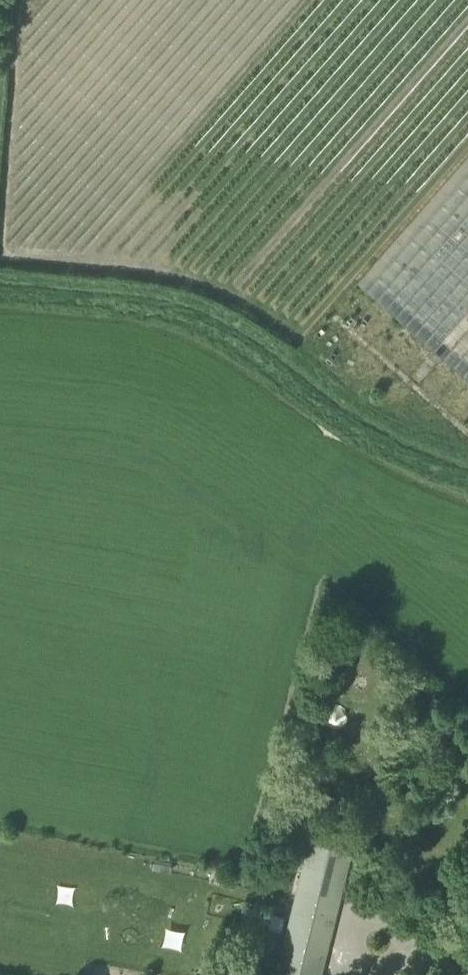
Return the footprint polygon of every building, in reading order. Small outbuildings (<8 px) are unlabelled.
[(304,344),(361,394),(369,385),(398,411),(414,393),(467,440),(467,157),(304,344)] [(352,849),(311,839),(277,974),(321,974),(352,849)]
